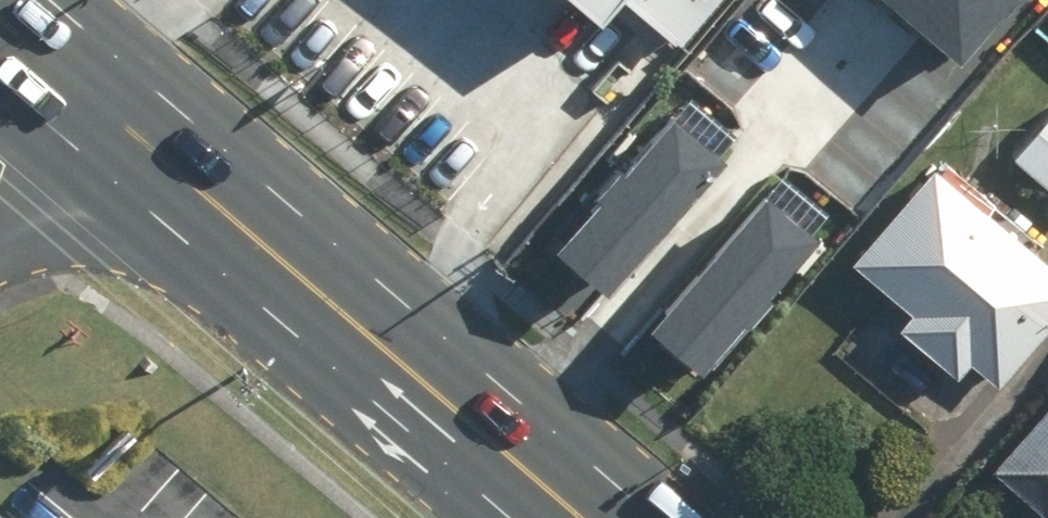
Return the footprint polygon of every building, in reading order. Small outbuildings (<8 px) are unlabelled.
[(682,50),(725,0),(568,0),(604,30),(627,4),(682,50)] [(962,69),(1021,0),(880,0),(962,69)] [(1014,159),(1047,186),(1047,118),(1014,159)] [(557,253),(609,299),(727,166),(675,120),(557,253)] [(908,313),(893,330),(951,383),(966,367),(988,388),(1047,324),(1047,271),(1001,227),(1009,218),(940,154),(930,165),(846,255),(908,313)] [(653,333),(704,377),(821,241),(769,197),(653,333)] [(987,466),(1038,517),(1047,517),(1047,406),(987,466)]
